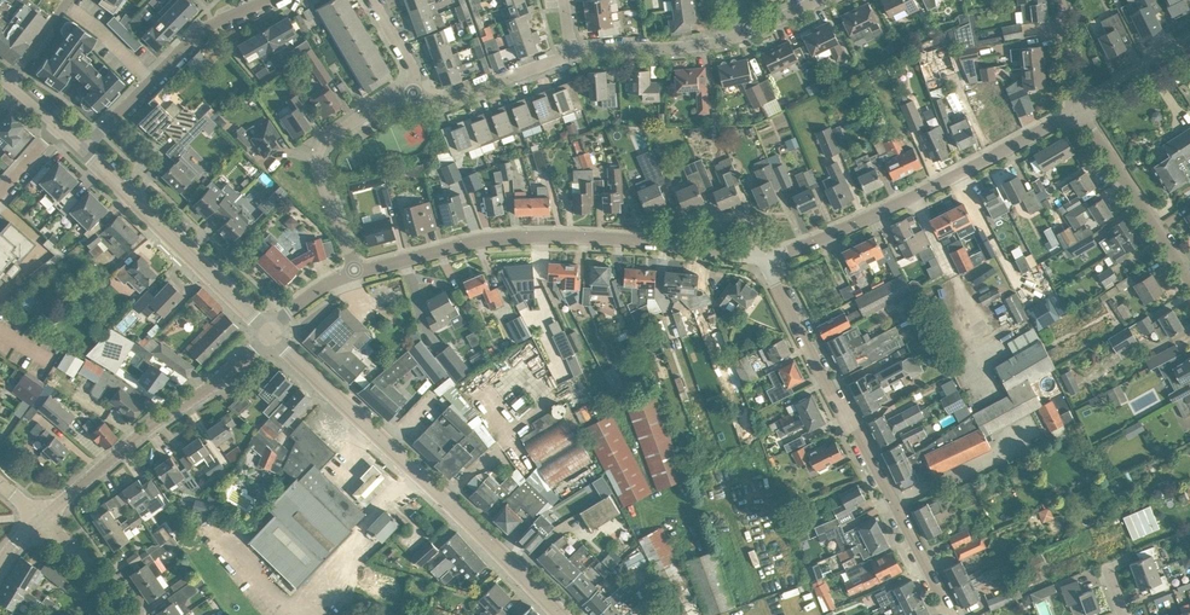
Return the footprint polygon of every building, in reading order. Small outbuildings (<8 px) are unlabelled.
[(38,6),(30,0),(0,0),(0,52),(13,62),(27,44),(26,43),(45,19),(39,14),(43,10),(38,6)] [(98,3),(113,14),(119,6),(123,0),(100,0),(98,3)] [(168,1),(186,18),(196,8),(191,3),(194,0),(169,0),(168,1)] [(315,9),(315,10),(318,8),(363,85),(358,88),(363,96),(364,96),(363,94),(392,77),(388,70),(387,70),(384,66),(386,65),(380,57),(379,57),(377,53),(378,52),(373,44),(372,45),(369,40),(370,40),(365,31),(364,32),(362,27),(363,27),(358,18),(357,19),(354,14),(355,14),(350,5),(349,6),(346,2),(348,1),(347,0),(330,0),(315,9)] [(428,3),(435,0),(401,0),(403,5),(407,3),(410,10),(428,3)] [(534,9),(532,4),(528,6),(526,0),(522,0),(507,6),(511,18),(530,11),(530,12),(535,10),(534,9)] [(612,11),(610,2),(617,1),(617,0),(587,0),(584,0),(587,15),(612,11)] [(673,9),(696,6),(695,0),(672,0),(673,9)] [(915,0),(882,0),(889,15),(906,7),(909,13),(919,8),(915,0)] [(928,10),(936,5),(936,0),(923,0),(928,10)] [(1031,22),(1049,20),(1046,0),(1018,4),(1022,3),(1022,11),(1023,22),(1031,21),(1031,22)] [(1161,8),(1157,0),(1141,0),(1144,7),(1131,13),(1143,36),(1161,27),(1153,12),(1161,8)] [(1169,4),(1167,5),(1172,15),(1182,10),(1183,13),(1189,10),(1189,9),(1185,0),(1167,0),(1169,4)] [(186,18),(168,1),(158,11),(176,28),(186,18)] [(868,2),(841,15),(854,41),(864,36),(867,41),(883,33),(868,2)] [(410,24),(433,15),(428,3),(410,10),(412,16),(408,18),(410,24)] [(693,33),(692,29),(691,22),(700,21),(699,14),(697,15),(696,6),(673,9),(675,18),(669,19),(671,32),(672,35),(693,33)] [(144,7),(139,12),(143,17),(148,11),(144,7)] [(309,8),(303,11),(308,20),(314,17),(309,8)] [(152,25),(166,39),(167,39),(166,38),(176,28),(158,11),(162,16),(153,25),(152,25)] [(532,17),(530,12),(530,11),(511,18),(506,19),(511,32),(529,25),(527,18),(532,17)] [(612,11),(587,15),(589,30),(603,28),(604,35),(599,35),(600,36),(622,33),(620,19),(613,20),(612,11)] [(416,27),(419,35),(445,25),(440,12),(433,15),(410,24),(412,29),(416,27)] [(968,12),(958,14),(960,23),(969,21),(968,14),(968,12)] [(972,33),(977,32),(974,12),(968,14),(969,21),(972,33)] [(293,17),(304,34),(310,31),(299,13),(293,17)] [(1117,13),(1101,21),(1107,33),(1099,37),(1109,56),(1125,48),(1118,33),(1125,29),(1117,13)] [(114,15),(106,23),(135,51),(142,43),(114,15)] [(275,23),(284,40),(285,40),(297,33),(287,16),(275,23)] [(471,17),(466,19),(469,26),(472,33),(476,31),(474,24),(471,17)] [(35,72),(59,90),(63,84),(64,85),(68,80),(67,79),(70,74),(69,73),(70,70),(77,77),(86,85),(90,90),(83,97),(82,98),(82,99),(81,99),(81,100),(81,101),(81,102),(81,103),(81,104),(81,105),(82,106),(82,107),(83,107),(83,108),(84,108),(84,109),(85,109),(86,109),(87,109),(88,110),(89,110),(89,109),(90,109),(91,109),(92,109),(92,108),(93,108),(93,107),(96,110),(104,103),(107,106),(120,93),(117,89),(124,82),(111,69),(109,70),(104,65),(98,71),(87,60),(82,55),(83,52),(85,54),(96,39),(75,23),(74,23),(74,22),(73,22),(72,22),(72,21),(71,21),(70,21),(69,21),(68,21),(67,21),(66,22),(65,22),(64,23),(63,23),(63,24),(62,25),(62,26),(61,26),(61,27),(61,28),(61,29),(61,30),(61,31),(61,32),(61,33),(62,33),(62,34),(62,35),(63,35),(63,36),(64,36),(64,37),(65,37),(49,59),(46,57),(35,72)] [(829,21),(812,29),(813,31),(804,36),(813,55),(830,46),(837,61),(846,56),(829,21)] [(979,56),(977,46),(975,47),(972,33),(969,21),(954,28),(958,50),(960,60),(979,56)] [(285,40),(284,40),(275,23),(269,27),(268,26),(262,30),(272,48),(271,48),(274,53),(288,45),(285,40)] [(1021,24),(1002,27),(1005,41),(1024,37),(1021,24)] [(152,25),(142,35),(156,50),(166,39),(152,25)] [(485,27),(480,29),(482,36),(484,42),(495,38),(490,25),(485,27)] [(516,44),(539,36),(537,30),(532,32),(529,25),(511,32),(516,44)] [(426,50),(449,41),(444,28),(426,35),(428,42),(424,44),(426,50)] [(271,48),(272,48),(262,30),(255,34),(256,35),(250,38),(259,54),(265,51),(265,52),(271,48)] [(970,82),(960,60),(949,30),(914,46),(926,81),(956,72),(962,86),(970,82)] [(520,57),(521,57),(539,50),(536,43),(541,41),(539,36),(516,44),(520,57)] [(259,54),(250,38),(237,45),(247,61),(259,54)] [(763,53),(772,73),(798,60),(800,65),(808,61),(800,46),(793,49),(789,40),(763,53)] [(305,41),(298,45),(303,53),(310,48),(305,41)] [(453,53),(449,41),(426,50),(428,55),(432,53),(435,60),(453,53)] [(476,45),(474,46),(478,58),(480,57),(485,55),(483,50),(481,43),(476,45)] [(1023,67),(1043,65),(1046,64),(1045,57),(1042,56),(1041,46),(1021,48),(1023,67)] [(303,53),(301,54),(322,85),(332,78),(311,47),(310,48),(303,53)] [(194,71),(207,58),(200,50),(187,63),(194,71)] [(494,69),(505,66),(499,50),(493,52),(488,54),(494,69)] [(463,64),(462,63),(458,52),(458,51),(453,53),(435,60),(437,67),(433,69),(435,74),(463,64)] [(486,73),(491,71),(485,55),(480,57),(486,73)] [(277,58),(271,62),(275,68),(281,64),(277,58)] [(750,87),(759,105),(759,106),(777,97),(768,78),(759,82),(753,68),(750,70),(748,58),(737,61),(736,59),(734,58),(733,59),(731,60),(731,62),(727,63),(726,61),(724,61),(723,61),(721,62),(721,64),(718,65),(723,86),(741,81),(745,90),(750,87)] [(467,68),(465,63),(465,62),(462,63),(463,64),(435,74),(437,79),(441,78),(444,85),(462,78),(460,71),(467,68)] [(1043,65),(1023,67),(1025,87),(1045,85),(1043,65)] [(266,66),(259,70),(263,76),(263,77),(270,73),(269,72),(266,66)] [(993,66),(981,68),(983,81),(996,78),(993,66)] [(709,112),(705,67),(696,68),(697,70),(687,71),(687,69),(675,70),(677,90),(697,89),(699,113),(709,112)] [(659,100),(659,82),(651,82),(651,81),(649,81),(649,70),(641,70),(641,69),(633,69),(633,70),(630,70),(630,82),(628,82),(628,89),(630,89),(630,92),(644,92),(644,100),(659,100)] [(589,72),(591,99),(602,98),(603,107),(617,106),(616,92),(608,92),(606,71),(589,72)] [(863,75),(854,78),(857,85),(866,81),(863,75)] [(554,92),(563,116),(583,108),(573,80),(560,85),(561,89),(554,92)] [(342,93),(348,89),(342,81),(337,85),(342,93)] [(815,83),(807,88),(811,95),(819,91),(815,83)] [(323,117),(340,105),(326,85),(309,96),(323,117)] [(945,104),(943,105),(940,96),(946,94),(943,86),(930,91),(933,101),(944,132),(951,131),(952,130),(953,133),(960,149),(977,140),(970,125),(965,115),(958,119),(956,113),(948,115),(945,104)] [(563,116),(554,92),(553,87),(539,92),(541,97),(534,99),(542,123),(563,116)] [(1027,100),(1022,89),(1009,94),(1014,105),(1027,100)] [(1002,103),(983,112),(993,133),(1008,126),(1004,117),(1016,111),(1005,90),(998,94),(1002,103)] [(293,137),(310,125),(302,115),(309,110),(298,93),(286,101),(292,110),(280,118),(281,120),(280,121),(284,128),(286,127),(293,137)] [(542,123),(534,99),(532,95),(519,100),(521,104),(514,107),(522,131),(542,123)] [(188,116),(174,102),(165,111),(152,98),(149,102),(154,107),(136,126),(143,133),(146,130),(154,138),(166,126),(177,137),(174,140),(176,142),(187,131),(187,132),(199,120),(192,112),(188,116)] [(911,131),(924,126),(913,100),(900,105),(911,131)] [(522,131),(514,107),(512,102),(498,107),(500,112),(493,114),(501,138),(522,131)] [(501,138),(493,114),(491,110),(478,115),(480,119),(473,122),(481,146),(501,138)] [(2,148),(14,159),(35,136),(17,121),(19,119),(17,118),(17,116),(14,113),(12,114),(10,112),(0,124),(0,146),(2,148)] [(219,114),(213,120),(219,126),(225,120),(219,114)] [(481,146),(473,122),(471,117),(458,122),(459,127),(452,130),(456,141),(448,144),(447,141),(453,156),(481,146)] [(931,129),(923,133),(927,142),(925,143),(933,161),(941,157),(943,159),(947,157),(947,154),(949,153),(941,136),(944,135),(943,132),(940,125),(939,125),(935,118),(933,117),(929,119),(928,121),(931,129)] [(263,157),(278,147),(272,137),(278,133),(269,119),(256,128),(259,132),(250,138),(263,157)] [(176,142),(166,152),(174,160),(185,150),(183,148),(203,128),(197,122),(187,132),(187,131),(176,142)] [(576,125),(568,128),(571,136),(579,133),(576,125)] [(836,138),(844,134),(840,125),(832,128),(836,138)] [(709,126),(707,137),(715,139),(717,128),(709,126)] [(746,129),(749,136),(757,133),(754,126),(746,129)] [(827,155),(839,150),(829,127),(817,132),(827,155)] [(1163,145),(1170,155),(1152,166),(1159,177),(1172,169),(1170,167),(1189,154),(1189,128),(1163,145)] [(247,152),(252,145),(237,130),(231,137),(247,152)] [(908,172),(922,166),(914,148),(905,152),(901,145),(905,143),(901,134),(892,138),(908,172)] [(1064,137),(1034,154),(1037,158),(1033,160),(1032,164),(1035,168),(1038,169),(1042,167),(1044,170),(1074,153),(1064,137)] [(582,166),(583,168),(594,164),(589,150),(585,152),(579,138),(572,141),(578,155),(582,166)] [(796,138),(785,142),(789,150),(799,146),(796,138)] [(908,172),(892,138),(875,145),(879,155),(878,155),(882,162),(885,161),(893,179),(908,172)] [(542,148),(532,151),(539,172),(548,169),(542,148)] [(878,155),(879,155),(877,153),(869,157),(867,154),(855,159),(858,165),(855,167),(859,176),(858,176),(866,192),(883,184),(876,168),(883,165),(882,162),(878,155)] [(1159,177),(1168,191),(1188,179),(1189,177),(1189,154),(1170,167),(1172,169),(1159,177)] [(513,157),(517,167),(518,173),(526,170),(524,165),(521,155),(513,157)] [(577,168),(582,166),(578,155),(573,157),(577,168)] [(174,164),(173,164),(162,175),(179,191),(190,180),(190,179),(197,172),(181,156),(174,164)] [(768,158),(783,190),(792,185),(782,163),(781,164),(777,156),(770,159),(769,157),(768,158)] [(783,190),(768,158),(767,158),(767,157),(753,164),(756,170),(762,184),(753,188),(761,206),(778,198),(774,190),(780,187),(782,190),(783,190)] [(706,169),(701,158),(695,161),(700,172),(706,169)] [(499,162),(502,180),(514,178),(510,160),(499,162)] [(67,171),(64,167),(65,166),(60,161),(59,162),(58,161),(49,170),(43,165),(29,181),(35,186),(39,181),(48,190),(44,195),(67,171)] [(448,183),(461,178),(455,161),(441,166),(448,183)] [(707,189),(702,177),(700,172),(695,161),(683,166),(691,184),(677,190),(685,209),(704,201),(700,192),(707,189)] [(835,206),(853,198),(836,162),(828,166),(837,184),(827,189),(835,206)] [(423,164),(423,163),(414,166),(415,172),(425,169),(424,168),(423,164)] [(723,188),(715,192),(722,207),(740,199),(734,183),(740,181),(733,163),(717,170),(725,187),(723,188)] [(818,203),(810,186),(817,182),(811,167),(803,171),(803,170),(795,174),(799,183),(803,192),(794,196),(801,211),(818,203)] [(592,191),(595,191),(594,180),(593,168),(573,169),(574,181),(580,181),(581,191),(574,191),(575,212),(591,212),(591,203),(593,203),(592,191)] [(605,191),(604,180),(595,180),(596,194),(603,193),(605,211),(621,210),(620,202),(623,202),(621,168),(608,169),(609,182),(611,182),(612,191),(605,191)] [(73,194),(68,189),(77,180),(67,171),(44,195),(59,209),(73,194)] [(476,171),(461,177),(468,191),(482,185),(476,171)] [(649,176),(635,182),(647,211),(666,203),(657,180),(664,177),(662,171),(649,176)] [(1077,172),(1060,183),(1070,199),(1073,197),(1078,205),(1092,196),(1089,190),(1095,186),(1094,185),(1096,184),(1092,177),(1090,178),(1086,171),(1079,175),(1077,172)] [(714,186),(708,174),(702,177),(707,189),(714,186)] [(1011,179),(1009,177),(1004,180),(1004,182),(1003,183),(1013,202),(1022,198),(1030,214),(1043,207),(1036,194),(1029,197),(1018,175),(1011,179)] [(353,191),(386,182),(384,176),(351,185),(353,191)] [(1045,188),(1039,177),(1031,182),(1038,192),(1045,188)] [(244,187),(249,181),(245,178),(240,183),(244,187)] [(206,191),(193,205),(205,217),(214,208),(221,214),(233,201),(240,195),(228,182),(221,189),(214,197),(207,190),(206,191)] [(502,201),(504,201),(501,183),(491,184),(492,195),(485,196),(488,215),(504,212),(502,201)] [(988,191),(981,194),(993,218),(1009,210),(1004,200),(997,186),(996,187),(994,184),(987,188),(988,191)] [(287,193),(279,186),(267,198),(275,205),(287,193)] [(378,189),(382,206),(392,204),(388,186),(378,189)] [(532,197),(533,214),(551,213),(550,197),(546,186),(537,186),(537,197),(532,197)] [(1048,195),(1045,188),(1036,193),(1040,200),(1048,195)] [(97,200),(94,196),(95,195),(90,190),(88,192),(87,191),(79,200),(73,194),(59,209),(65,215),(69,211),(78,220),(97,200)] [(533,214),(532,197),(527,197),(526,190),(515,191),(516,214),(533,214)] [(459,219),(466,217),(460,193),(452,195),(453,200),(440,203),(446,225),(459,221),(459,219)] [(275,205),(267,198),(266,196),(256,207),(265,215),(275,205)] [(1090,206),(1086,201),(1082,203),(1068,211),(1069,211),(1065,214),(1075,228),(1087,220),(1086,218),(1094,214),(1099,222),(1112,214),(1103,198),(1090,206)] [(78,220),(87,228),(83,233),(88,237),(104,224),(98,219),(107,209),(97,200),(78,220)] [(233,201),(221,214),(227,220),(218,229),(230,241),(233,239),(234,240),(239,235),(237,234),(246,225),(248,227),(254,220),(254,217),(243,207),(240,207),(239,207),(233,201)] [(409,234),(436,227),(430,202),(403,209),(409,234)] [(949,211),(947,211),(956,229),(960,237),(976,229),(972,220),(963,203),(955,207),(954,205),(948,208),(949,211)] [(940,215),(931,219),(940,237),(940,236),(944,245),(951,241),(947,233),(956,229),(947,211),(946,212),(945,210),(939,213),(940,215)] [(898,241),(914,233),(909,225),(916,222),(913,215),(891,225),(898,241)] [(33,280),(27,285),(35,295),(77,261),(82,267),(89,276),(103,265),(103,264),(112,257),(113,259),(138,239),(114,216),(104,225),(104,224),(88,237),(87,237),(88,238),(93,234),(104,247),(96,253),(85,240),(66,255),(65,254),(33,280)] [(300,224),(292,216),(284,224),(292,232),(300,224)] [(395,238),(390,217),(364,224),(369,243),(386,239),(387,240),(395,238)] [(1107,240),(1112,248),(1113,249),(1128,239),(1125,235),(1134,229),(1126,217),(1110,227),(1115,235),(1107,240)] [(1,275),(6,280),(19,265),(13,260),(16,257),(18,259),(33,242),(9,221),(0,232),(0,275),(1,275)] [(1070,226),(1056,234),(1065,249),(1078,242),(1070,226)] [(1059,242),(1055,236),(1051,227),(1044,230),(1049,241),(1045,243),(1048,248),(1059,242)] [(1081,229),(1081,228),(1074,233),(1079,241),(1086,237),(1082,231),(1081,229)] [(914,233),(898,241),(905,257),(918,250),(924,262),(936,255),(930,244),(923,229),(914,233)] [(1106,252),(1115,265),(1130,255),(1127,252),(1142,242),(1134,229),(1125,235),(1128,239),(1113,249),(1112,248),(1106,252)] [(53,233),(48,239),(54,244),(59,238),(53,233)] [(1078,242),(1069,247),(1074,255),(1075,256),(1097,243),(1092,234),(1078,242)] [(885,262),(883,256),(884,255),(875,236),(858,244),(869,266),(868,263),(877,259),(879,264),(885,262)] [(55,254),(29,275),(33,280),(65,254),(54,244),(48,239),(47,238),(43,243),(52,252),(55,254)] [(262,255),(257,260),(275,278),(277,276),(283,282),(297,268),(312,260),(325,257),(321,243),(320,238),(307,242),(310,251),(290,261),(280,252),(278,255),(271,248),(273,245),(265,238),(255,248),(262,255)] [(988,238),(978,243),(986,259),(997,253),(988,238)] [(321,243),(325,257),(334,254),(331,241),(321,243)] [(849,275),(869,266),(858,244),(843,251),(850,265),(845,267),(849,275)] [(970,258),(964,245),(949,252),(960,273),(974,266),(970,258)] [(1031,268),(1025,254),(1015,259),(1022,273),(1031,268)] [(122,260),(108,272),(112,278),(116,276),(124,284),(129,279),(134,274),(146,286),(156,275),(146,265),(148,262),(141,255),(129,268),(122,260)] [(895,257),(887,260),(896,278),(903,274),(895,257)] [(549,262),(548,281),(554,281),(553,289),(555,289),(560,299),(563,298),(565,297),(561,290),(561,289),(561,288),(562,263),(549,262)] [(561,289),(561,290),(565,297),(568,302),(570,306),(579,302),(580,278),(577,278),(578,264),(562,263),(561,288),(561,289)] [(507,266),(499,270),(516,304),(525,299),(524,298),(520,289),(534,288),(532,264),(517,265),(517,268),(509,269),(507,266)] [(592,265),(591,282),(610,284),(611,287),(617,306),(624,304),(620,290),(616,278),(610,280),(611,267),(592,265)] [(1049,265),(1045,267),(1050,276),(1054,274),(1049,265)] [(1107,288),(1116,283),(1119,281),(1118,278),(1111,266),(1098,274),(1100,278),(1098,278),(1101,284),(1103,283),(1105,286),(1105,285),(1107,288)] [(640,286),(641,269),(626,267),(624,286),(632,286),(632,302),(632,304),(640,304),(640,286)] [(641,269),(640,286),(640,304),(649,304),(649,298),(654,298),(655,287),(656,270),(641,269)] [(680,298),(682,272),(667,271),(665,291),(668,296),(671,297),(674,302),(680,298)] [(696,294),(698,274),(682,272),(680,298),(686,304),(689,300),(695,300),(696,294)] [(504,304),(497,287),(491,290),(483,273),(464,281),(468,289),(464,290),(467,297),(470,296),(471,297),(486,290),(487,292),(485,293),(492,309),(504,304)] [(858,297),(855,298),(860,308),(865,316),(885,306),(910,293),(912,292),(911,290),(907,283),(903,274),(896,278),(864,294),(858,297)] [(1107,288),(1105,290),(1106,291),(1109,297),(1135,282),(1130,274),(1119,281),(1116,283),(1107,288)] [(1162,292),(1151,274),(1135,284),(1145,301),(1162,292)] [(743,312),(758,292),(740,278),(735,285),(731,281),(716,301),(723,307),(732,296),(740,302),(736,307),(743,312)] [(878,286),(884,284),(882,278),(876,281),(878,286)] [(907,283),(911,290),(921,284),(918,280),(912,279),(907,283)] [(873,289),(878,286),(876,281),(870,283),(873,289)] [(163,315),(182,296),(168,282),(154,297),(147,291),(135,304),(146,315),(154,307),(163,315)] [(856,294),(852,288),(850,283),(840,288),(845,299),(856,294)] [(997,286),(978,296),(983,305),(1002,294),(997,286)] [(212,318),(222,307),(202,287),(191,297),(212,318)] [(583,287),(583,305),(591,305),(592,287),(583,287)] [(861,287),(854,291),(856,294),(858,297),(864,294),(861,287)] [(454,306),(446,291),(444,292),(443,290),(435,294),(436,296),(428,300),(435,313),(428,317),(434,330),(451,321),(450,319),(460,314),(455,305),(454,306)] [(885,306),(889,312),(913,300),(910,293),(885,306)] [(709,294),(701,297),(710,323),(719,320),(718,317),(709,294)] [(1048,296),(1026,309),(1038,329),(1060,317),(1048,296)] [(1125,301),(1117,306),(1125,319),(1133,314),(1125,301)] [(632,302),(628,304),(632,312),(641,308),(649,304),(640,304),(632,304),(632,302)] [(641,308),(632,312),(636,322),(644,318),(651,315),(652,315),(649,304),(641,308)] [(304,340),(303,341),(325,361),(327,358),(337,367),(335,369),(351,383),(367,366),(350,349),(354,345),(358,349),(372,336),(367,332),(369,330),(345,306),(341,310),(338,307),(317,327),(316,327),(304,340)] [(847,315),(845,312),(818,326),(824,338),(840,330),(865,316),(860,308),(847,315)] [(128,331),(139,315),(130,309),(120,326),(128,331)] [(1170,336),(1184,327),(1173,309),(1159,317),(1159,318),(1152,322),(1148,315),(1137,322),(1144,335),(1163,324),(1170,336)] [(990,320),(994,326),(1009,316),(1005,310),(990,320)] [(216,334),(223,341),(238,327),(223,311),(211,323),(209,321),(202,327),(204,329),(202,331),(211,339),(216,334)] [(682,336),(687,334),(680,311),(672,313),(680,337),(682,337),(682,336)] [(672,313),(666,315),(676,347),(684,345),(682,338),(682,337),(680,337),(672,313)] [(719,320),(721,329),(726,340),(730,339),(727,333),(728,332),(726,327),(730,325),(725,313),(718,317),(719,320)] [(516,343),(531,335),(520,315),(506,323),(516,343)] [(872,361),(885,353),(904,342),(895,325),(871,338),(861,343),(850,349),(834,357),(842,373),(858,365),(862,367),(865,366),(872,361)] [(116,372),(134,342),(111,328),(86,354),(116,372)] [(413,340),(420,337),(417,328),(410,331),(413,340)] [(584,347),(575,329),(566,334),(575,351),(584,347)] [(564,330),(553,335),(564,358),(575,352),(575,351),(566,334),(564,330)] [(1128,341),(1123,331),(1122,330),(1109,338),(1115,348),(1128,341)] [(201,363),(223,341),(216,334),(211,339),(202,331),(185,347),(201,363)] [(842,333),(826,341),(834,357),(850,349),(861,343),(871,338),(868,332),(858,337),(851,340),(850,337),(845,340),(842,333)] [(138,335),(134,339),(138,343),(142,340),(142,339),(138,335)] [(783,338),(761,349),(768,363),(774,361),(791,353),(783,338)] [(1015,354),(994,366),(1009,394),(1029,382),(1030,382),(1053,368),(1053,367),(1055,366),(1050,356),(1047,351),(1041,338),(1039,339),(1015,354)] [(508,339),(499,344),(503,352),(512,347),(508,339)] [(421,340),(408,351),(419,363),(435,382),(447,371),(438,360),(421,340)] [(132,346),(130,348),(131,348),(132,347),(144,357),(138,366),(145,371),(139,379),(138,380),(156,392),(163,383),(164,384),(164,383),(164,382),(168,376),(151,363),(152,361),(149,359),(154,353),(151,351),(143,345),(141,344),(140,345),(134,342),(132,346)] [(159,343),(151,351),(154,353),(154,354),(164,361),(171,366),(180,355),(163,343),(161,342),(159,343)] [(437,355),(458,381),(471,370),(450,344),(437,355)] [(1181,354),(1176,344),(1145,360),(1148,366),(1151,370),(1151,369),(1158,365),(1175,356),(1180,354),(1181,354)] [(1056,346),(1047,351),(1050,356),(1059,352),(1056,346)] [(687,348),(673,354),(686,385),(700,379),(687,348)] [(360,391),(358,392),(368,401),(383,385),(387,389),(392,385),(419,363),(408,351),(360,391)] [(733,361),(735,367),(744,384),(759,377),(753,363),(752,363),(747,354),(733,361)] [(902,360),(908,373),(910,377),(923,371),(914,354),(902,360)] [(1175,401),(1184,396),(1189,393),(1189,385),(1189,383),(1188,381),(1189,379),(1189,357),(1184,360),(1182,356),(1177,359),(1170,363),(1174,371),(1167,374),(1176,390),(1168,394),(1172,402),(1175,400),(1175,401)] [(134,388),(126,381),(103,368),(104,368),(86,358),(79,372),(96,381),(90,390),(91,395),(98,399),(107,384),(118,391),(122,394),(114,404),(132,419),(143,406),(129,394),(134,388)] [(791,386),(804,379),(794,359),(776,368),(776,369),(768,373),(775,385),(767,389),(773,403),(794,392),(791,386)] [(851,381),(847,383),(853,394),(855,399),(880,385),(881,388),(883,387),(908,373),(902,360),(876,374),(873,372),(868,372),(865,373),(866,374),(851,381)] [(729,363),(738,388),(742,386),(735,367),(733,361),(729,363)] [(579,364),(571,368),(574,376),(583,372),(579,364)] [(642,369),(640,372),(642,375),(645,377),(648,376),(649,373),(648,370),(645,368),(642,369)] [(267,386),(278,395),(263,411),(269,416),(276,409),(284,400),(281,398),(288,391),(286,389),(294,381),(287,375),(287,373),(283,370),(281,370),(280,369),(275,375),(269,369),(259,380),(266,386),(267,386)] [(1070,370),(1060,376),(1064,383),(1074,378),(1070,370)] [(24,373),(11,390),(31,404),(43,388),(24,373)] [(626,391),(617,373),(606,379),(615,396),(626,391)] [(440,396),(456,383),(451,376),(434,389),(440,396)] [(1041,404),(1030,382),(1029,382),(1009,394),(993,402),(1007,423),(1038,407),(1039,407),(1051,430),(1064,424),(1065,427),(1074,422),(1068,409),(1058,414),(1051,399),(1041,404)] [(1123,393),(1119,384),(1107,390),(1112,399),(1123,393)] [(383,385),(368,401),(371,404),(389,420),(401,406),(400,406),(407,399),(392,385),(387,389),(383,385)] [(885,392),(883,387),(881,388),(880,385),(855,399),(863,415),(881,406),(877,397),(885,392)] [(271,416),(262,427),(276,438),(285,428),(288,424),(289,424),(312,398),(300,387),(288,401),(285,399),(284,400),(276,409),(270,415),(271,416)] [(414,419),(435,399),(424,387),(414,396),(420,402),(408,413),(414,419)] [(921,409),(932,404),(923,387),(912,393),(917,403),(886,419),(883,414),(867,422),(874,435),(921,409)] [(958,390),(942,399),(949,413),(965,404),(958,390)] [(529,391),(514,404),(524,416),(539,403),(529,391)] [(252,403),(244,393),(228,406),(238,414),(252,403)] [(1189,393),(1184,396),(1175,401),(1184,417),(1189,414),(1189,393)] [(760,437),(783,425),(783,426),(819,408),(812,394),(793,403),(796,409),(790,412),(790,413),(769,424),(770,427),(759,433),(760,437)] [(38,408),(64,430),(75,417),(49,395),(38,408)] [(657,395),(627,406),(657,489),(687,478),(657,395)] [(551,486),(555,484),(592,461),(583,446),(587,443),(581,434),(583,433),(579,424),(578,424),(567,402),(563,404),(561,403),(559,403),(557,403),(556,404),(555,402),(552,405),(553,406),(552,408),(552,411),(533,422),(536,428),(521,438),(551,486)] [(985,435),(1007,423),(993,402),(972,413),(973,414),(969,416),(958,424),(936,439),(925,446),(926,447),(907,456),(889,465),(901,490),(937,473),(939,476),(944,473),(943,470),(991,447),(985,435)] [(28,420),(37,410),(32,406),(24,416),(28,420)] [(448,406),(422,434),(413,443),(436,464),(470,433),(474,428),(448,406)] [(808,431),(826,422),(819,408),(783,426),(787,433),(805,424),(808,431)] [(908,425),(925,416),(924,416),(921,409),(874,435),(880,446),(896,438),(893,433),(908,425)] [(218,443),(224,451),(231,446),(225,437),(239,428),(229,413),(215,423),(217,425),(208,431),(217,443),(218,443)] [(652,492),(612,413),(583,427),(624,506),(652,492)] [(752,417),(743,419),(747,438),(756,436),(752,417)] [(105,448),(111,443),(112,445),(117,441),(116,440),(118,438),(104,421),(96,428),(89,419),(82,425),(96,442),(99,440),(105,448)] [(304,421),(305,421),(303,420),(290,434),(296,440),(291,451),(284,468),(295,480),(269,507),(271,508),(261,518),(267,523),(250,541),(298,588),(366,513),(365,513),(319,470),(336,452),(304,421)] [(1140,420),(1123,429),(1128,437),(1144,429),(1140,420)] [(39,435),(47,443),(42,448),(43,449),(41,451),(41,454),(45,458),(48,458),(50,456),(57,462),(69,450),(54,435),(54,436),(46,428),(45,429),(43,427),(43,426),(39,422),(31,431),(35,435),(38,433),(39,435)] [(926,447),(925,446),(915,451),(909,440),(918,435),(920,438),(935,430),(931,422),(923,426),(921,424),(900,434),(904,441),(900,443),(882,452),(889,465),(907,456),(926,447)] [(255,435),(250,442),(254,446),(253,448),(262,456),(259,464),(271,469),(281,473),(283,468),(284,468),(291,451),(276,438),(262,427),(257,433),(255,435)] [(474,428),(470,433),(436,464),(450,477),(473,455),(464,446),(469,440),(475,446),(472,450),(479,457),(489,447),(474,428)] [(788,452),(806,443),(802,435),(784,445),(788,452)] [(188,453),(180,458),(186,467),(188,470),(193,466),(194,462),(204,456),(208,462),(210,464),(215,472),(224,466),(217,457),(217,456),(208,442),(205,444),(199,437),(192,442),(190,440),(186,443),(186,446),(184,447),(188,453)] [(841,449),(839,449),(836,442),(827,447),(825,444),(807,453),(803,446),(792,452),(799,465),(811,459),(816,469),(818,469),(819,471),(828,467),(827,464),(843,456),(842,454),(843,453),(841,449)] [(236,464),(242,455),(243,453),(238,445),(226,454),(235,466),(236,464)] [(242,455),(236,464),(241,467),(244,463),(246,458),(242,455)] [(699,455),(689,458),(691,464),(701,460),(699,455)] [(192,489),(199,485),(188,470),(186,467),(181,470),(171,457),(156,467),(168,485),(176,480),(180,486),(187,481),(192,489)] [(1156,459),(1147,463),(1149,468),(1153,466),(1152,464),(1157,461),(1156,459)] [(367,480),(357,490),(361,495),(365,490),(369,495),(387,475),(376,462),(364,475),(367,479),(367,480)] [(512,474),(521,484),(526,479),(517,469),(512,474)] [(520,484),(521,484),(512,474),(501,484),(490,474),(483,481),(476,475),(474,477),(467,483),(475,490),(470,496),(486,511),(499,496),(503,500),(519,483),(520,484)] [(591,482),(595,488),(606,482),(602,475),(591,482)] [(158,493),(161,491),(152,479),(143,485),(139,479),(124,490),(131,499),(135,506),(143,500),(150,510),(156,506),(158,509),(166,503),(158,493)] [(534,516),(539,511),(549,500),(526,479),(521,484),(520,484),(506,499),(508,502),(493,518),(510,533),(513,530),(523,519),(516,513),(523,506),(534,516)] [(826,531),(841,525),(854,518),(851,510),(857,507),(855,504),(866,499),(858,484),(840,494),(845,503),(834,509),(838,517),(823,524),(826,531)] [(119,524),(109,509),(117,504),(119,507),(126,502),(119,493),(90,513),(94,519),(105,534),(119,524)] [(591,530),(620,513),(610,495),(581,512),(591,530)] [(913,511),(927,538),(941,531),(934,516),(945,510),(938,498),(913,511)] [(211,504),(196,499),(193,508),(209,513),(211,504)] [(1046,523),(1057,517),(1051,506),(1040,511),(1046,523)] [(105,534),(115,550),(130,540),(125,532),(133,526),(134,528),(144,521),(137,511),(127,518),(119,524),(105,534)] [(377,544),(398,522),(396,519),(397,519),(394,516),(394,517),(387,511),(371,528),(372,529),(366,534),(377,544)] [(525,531),(517,540),(522,545),(530,552),(555,526),(541,513),(525,531)] [(854,545),(882,531),(875,517),(847,531),(854,545)] [(160,545),(172,537),(164,525),(152,533),(159,543),(160,545)] [(802,525),(794,529),(799,543),(808,539),(802,525)] [(841,525),(826,531),(828,538),(829,539),(845,533),(841,525)] [(684,581),(689,578),(662,526),(638,538),(678,614),(702,614),(684,581)] [(954,548),(972,540),(967,529),(949,537),(954,548)] [(819,534),(818,535),(820,541),(828,538),(826,531),(819,534)] [(854,545),(838,553),(842,560),(860,551),(864,558),(872,554),(872,555),(889,546),(884,536),(884,535),(882,531),(854,545)] [(456,563),(472,548),(457,532),(441,546),(456,563)] [(554,573),(574,553),(573,553),(568,558),(559,548),(568,540),(563,534),(538,557),(554,573)] [(179,543),(175,538),(174,536),(172,537),(160,545),(140,560),(147,555),(152,561),(147,564),(147,563),(132,574),(141,587),(156,577),(163,572),(154,559),(170,549),(179,543)] [(982,537),(954,549),(959,559),(987,547),(982,537)] [(420,566),(439,549),(430,540),(411,557),(420,566)] [(205,548),(232,585),(236,583),(243,593),(251,588),(216,541),(205,548)] [(587,566),(578,558),(588,548),(583,543),(574,553),(554,573),(553,574),(566,585),(580,572),(587,566)] [(1161,557),(1159,557),(1154,546),(1137,552),(1137,553),(1141,551),(1143,558),(1131,562),(1132,566),(1131,566),(1131,569),(1132,572),(1134,573),(1135,573),(1136,576),(1164,565),(1161,557)] [(471,580),(487,565),(472,548),(456,563),(462,570),(471,580)] [(1016,560),(1022,573),(1046,563),(1039,549),(1016,560)] [(138,551),(127,559),(131,565),(140,560),(149,553),(147,550),(140,555),(138,551)] [(688,560),(686,561),(706,614),(713,614),(735,607),(715,550),(688,560)] [(880,581),(902,570),(892,551),(872,561),(880,577),(879,578),(880,581)] [(609,553),(602,560),(612,571),(620,564),(609,553)] [(631,560),(625,563),(630,571),(631,571),(640,566),(641,569),(648,565),(642,554),(631,560)] [(40,570),(22,557),(21,557),(7,579),(28,591),(30,587),(33,589),(43,573),(67,591),(73,581),(67,577),(47,562),(40,570)] [(855,557),(843,562),(846,569),(858,564),(858,563),(855,557)] [(880,577),(872,561),(872,562),(868,564),(867,562),(862,561),(858,563),(858,564),(846,569),(851,580),(845,583),(850,594),(865,586),(866,588),(880,581),(879,578),(880,577)] [(980,568),(968,575),(961,561),(943,570),(952,589),(970,579),(971,580),(984,575),(983,573),(980,568)] [(449,569),(439,578),(439,579),(443,583),(444,584),(454,576),(462,570),(456,563),(449,569)] [(818,563),(807,567),(812,581),(823,577),(818,563)] [(1000,565),(989,570),(992,579),(1004,574),(1000,565)] [(1160,576),(1157,568),(1165,566),(1164,565),(1136,576),(1137,579),(1136,579),(1136,582),(1137,585),(1139,586),(1140,586),(1141,590),(1154,585),(1156,591),(1152,593),(1170,587),(1165,574),(1160,576)] [(1038,570),(1024,576),(1028,585),(1033,583),(1043,579),(1040,572),(1038,572),(1038,570)] [(596,586),(581,572),(581,573),(580,572),(566,585),(580,601),(596,586)] [(192,581),(192,580),(188,574),(171,585),(176,592),(191,582),(192,581)] [(970,579),(952,589),(962,607),(980,598),(975,588),(974,586),(980,583),(987,580),(984,575),(971,580),(970,579)] [(141,587),(150,600),(165,590),(156,577),(141,587)] [(409,589),(427,595),(431,584),(412,578),(409,589)] [(818,596),(829,592),(828,590),(830,589),(826,581),(823,582),(821,578),(812,582),(817,595),(818,596)] [(37,597),(28,591),(7,579),(0,591),(0,602),(15,611),(23,597),(33,603),(37,597)] [(879,600),(870,605),(873,611),(889,602),(890,604),(908,596),(907,594),(917,589),(912,579),(908,581),(894,588),(885,593),(887,596),(879,600)] [(1101,609),(1093,589),(1083,593),(1078,580),(1061,587),(1068,605),(1070,604),(1071,609),(1074,613),(1078,614),(1083,614),(1086,613),(1087,614),(1101,609)] [(189,611),(184,603),(187,598),(186,596),(196,589),(191,582),(176,592),(180,598),(158,612),(160,614),(183,614),(189,611)] [(497,582),(479,599),(481,600),(480,599),(482,597),(490,606),(489,608),(488,607),(487,607),(488,608),(484,612),(482,611),(481,614),(506,614),(508,614),(502,608),(512,598),(497,582)] [(445,587),(438,584),(434,595),(441,597),(445,587)] [(1023,596),(1019,586),(1009,591),(1006,584),(984,593),(991,609),(1023,596)] [(1056,592),(1053,584),(1030,595),(1033,602),(1041,599),(1041,598),(1056,592)] [(619,595),(625,590),(621,585),(609,597),(597,585),(596,586),(580,601),(594,614),(598,614),(619,595)] [(639,588),(639,589),(639,590),(646,597),(653,591),(655,589),(654,588),(651,585),(641,586),(639,588)] [(924,602),(917,589),(907,594),(908,596),(890,604),(896,614),(897,614),(906,611),(924,602)] [(648,607),(659,598),(653,591),(646,597),(642,600),(648,607)] [(828,609),(835,605),(829,592),(818,596),(823,611),(828,609)] [(359,594),(356,603),(366,606),(369,597),(359,594)] [(1029,594),(1021,598),(1024,605),(1032,602),(1029,594)] [(632,609),(619,595),(598,614),(628,614),(632,611),(631,610),(632,609)] [(49,604),(49,605),(44,602),(38,611),(44,614),(54,614),(57,610),(49,604)] [(924,602),(906,611),(908,614),(930,614),(924,602)] [(522,614),(541,614),(532,606),(530,608),(522,614)]
